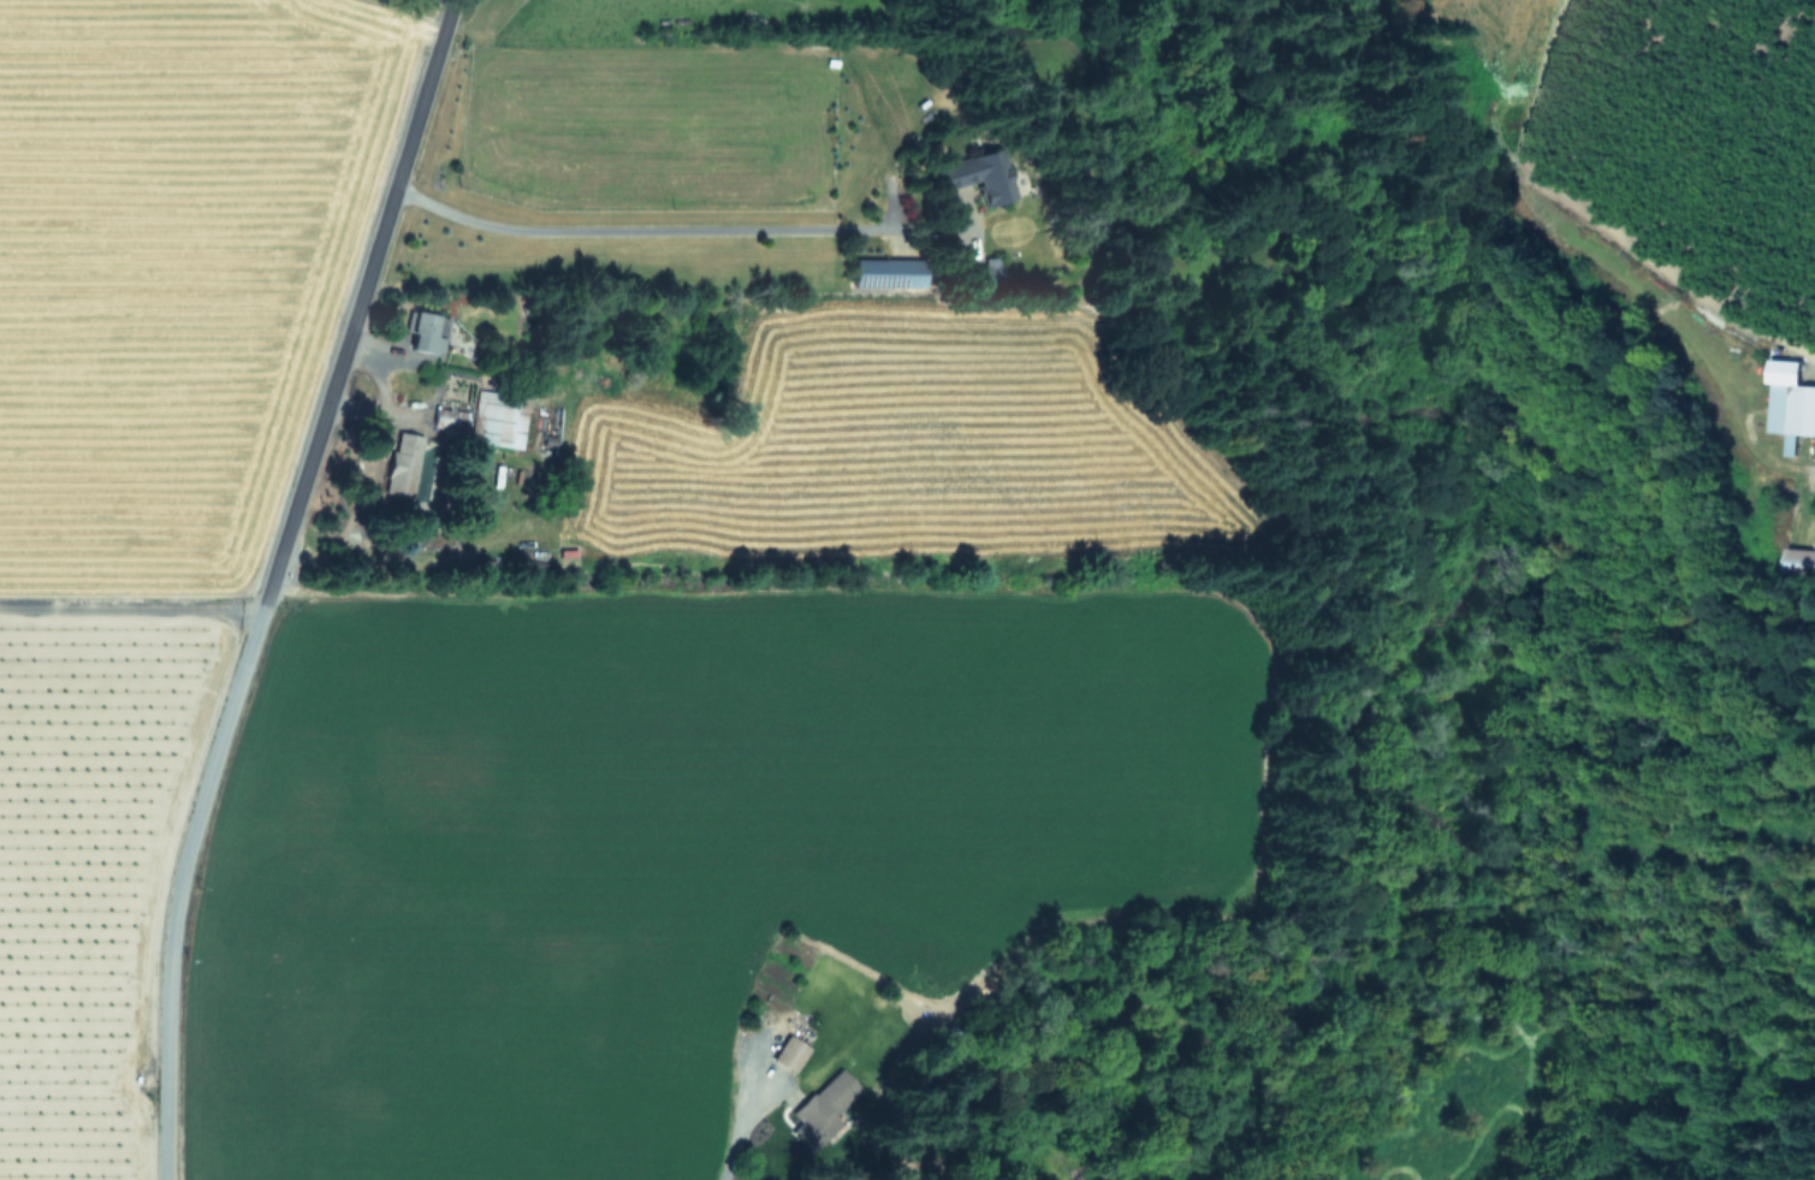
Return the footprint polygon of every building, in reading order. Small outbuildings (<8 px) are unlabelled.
[(1010,195),(995,147),(937,164),(944,187),(972,179),(980,205),(1010,195)] [(922,285),(922,257),(852,257),(852,286),(922,285)] [(449,316),(411,309),(407,331),(410,332),(408,347),(439,353),(442,335),(445,336),(449,316)] [(1800,384),(1801,359),(1770,358),(1767,431),(1784,431),(1783,454),(1796,454),(1797,433),(1814,434),(1814,384),(1800,384)] [(518,448),(525,395),(477,389),(474,417),(467,416),(468,411),(436,407),(434,427),(474,433),(473,442),(518,448)] [(422,435),(395,430),(383,491),(410,496),(422,435)] [(1814,574),(1814,548),(1788,548),(1787,574),(1814,574)] [(795,1071),(808,1046),(786,1034),(773,1060),(795,1071)] [(832,1114),(860,1089),(840,1067),(791,1112),(799,1121),(791,1128),(810,1150),(840,1123),(832,1114)]
